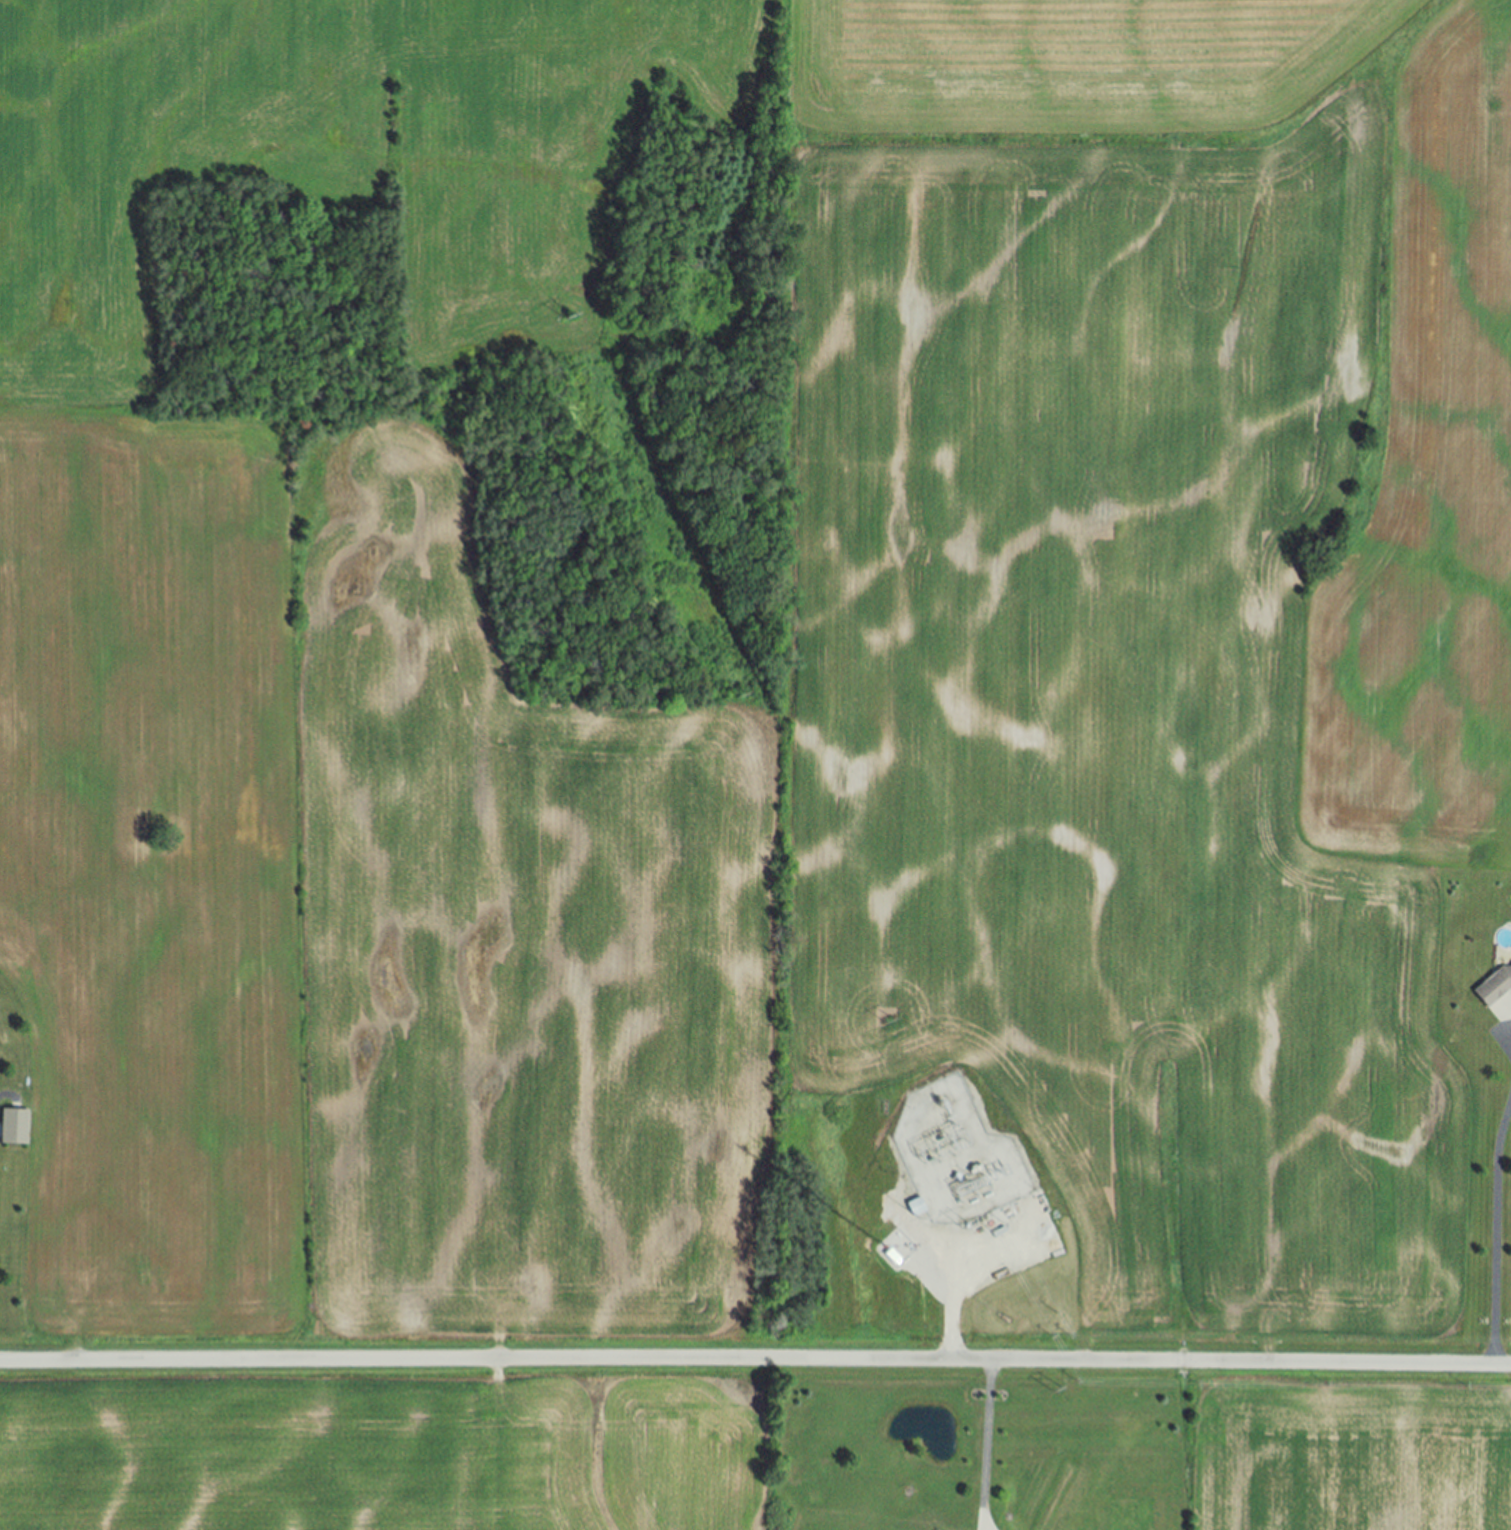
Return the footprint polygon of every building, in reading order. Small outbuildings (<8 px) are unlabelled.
[(1489,1008),(1510,990),(1510,967),(1504,967),(1475,992),(1489,1008)] [(29,1145),(3,1145),(3,1110),(29,1110),(29,1145)] [(928,1212),(915,1217),(909,1204),(923,1198),(928,1212)]
